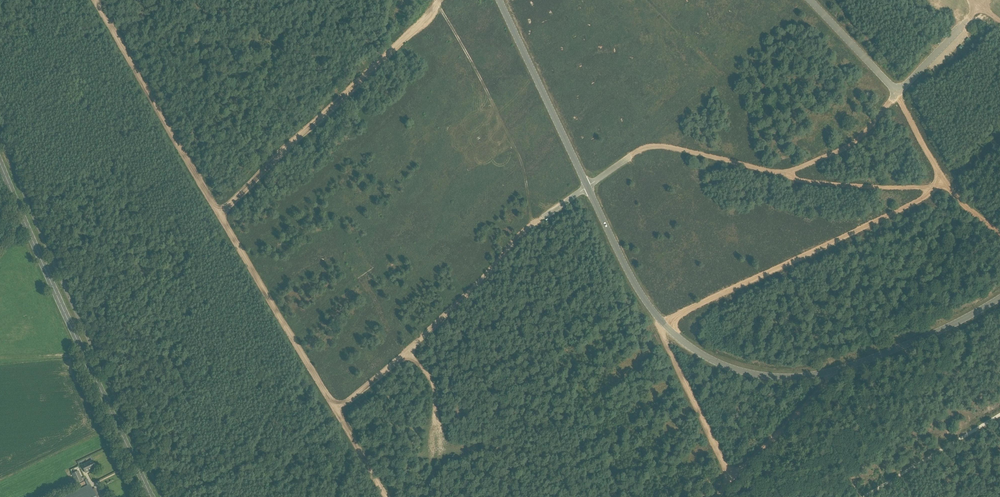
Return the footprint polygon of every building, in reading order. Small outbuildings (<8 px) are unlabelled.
[(92,460),(82,465),(85,473),(96,468),(92,460)] [(70,466),(71,473),(78,471),(77,464),(70,466)] [(62,496),(96,496),(87,478),(84,480),(87,485),(62,496)]
